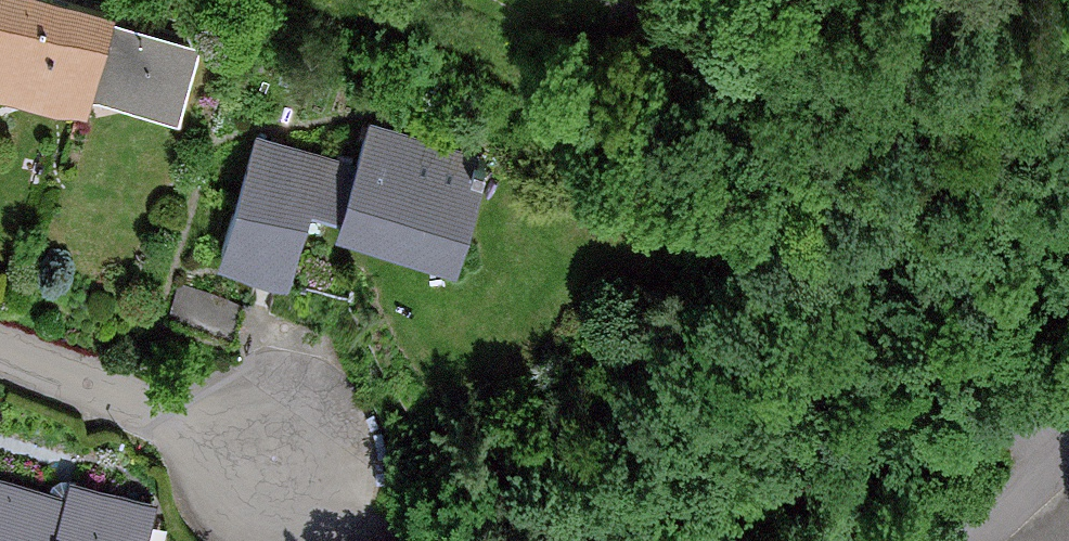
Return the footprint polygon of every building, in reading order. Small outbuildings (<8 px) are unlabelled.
[(200,38),(60,0),(0,0),(0,91),(97,117),(103,97),(182,118),(200,38)] [(485,261),(508,148),(368,119),(360,158),(254,136),(229,258),(314,275),(324,228),(485,261)] [(171,498),(79,475),(74,494),(0,476),(0,540),(161,540),(171,498)]
